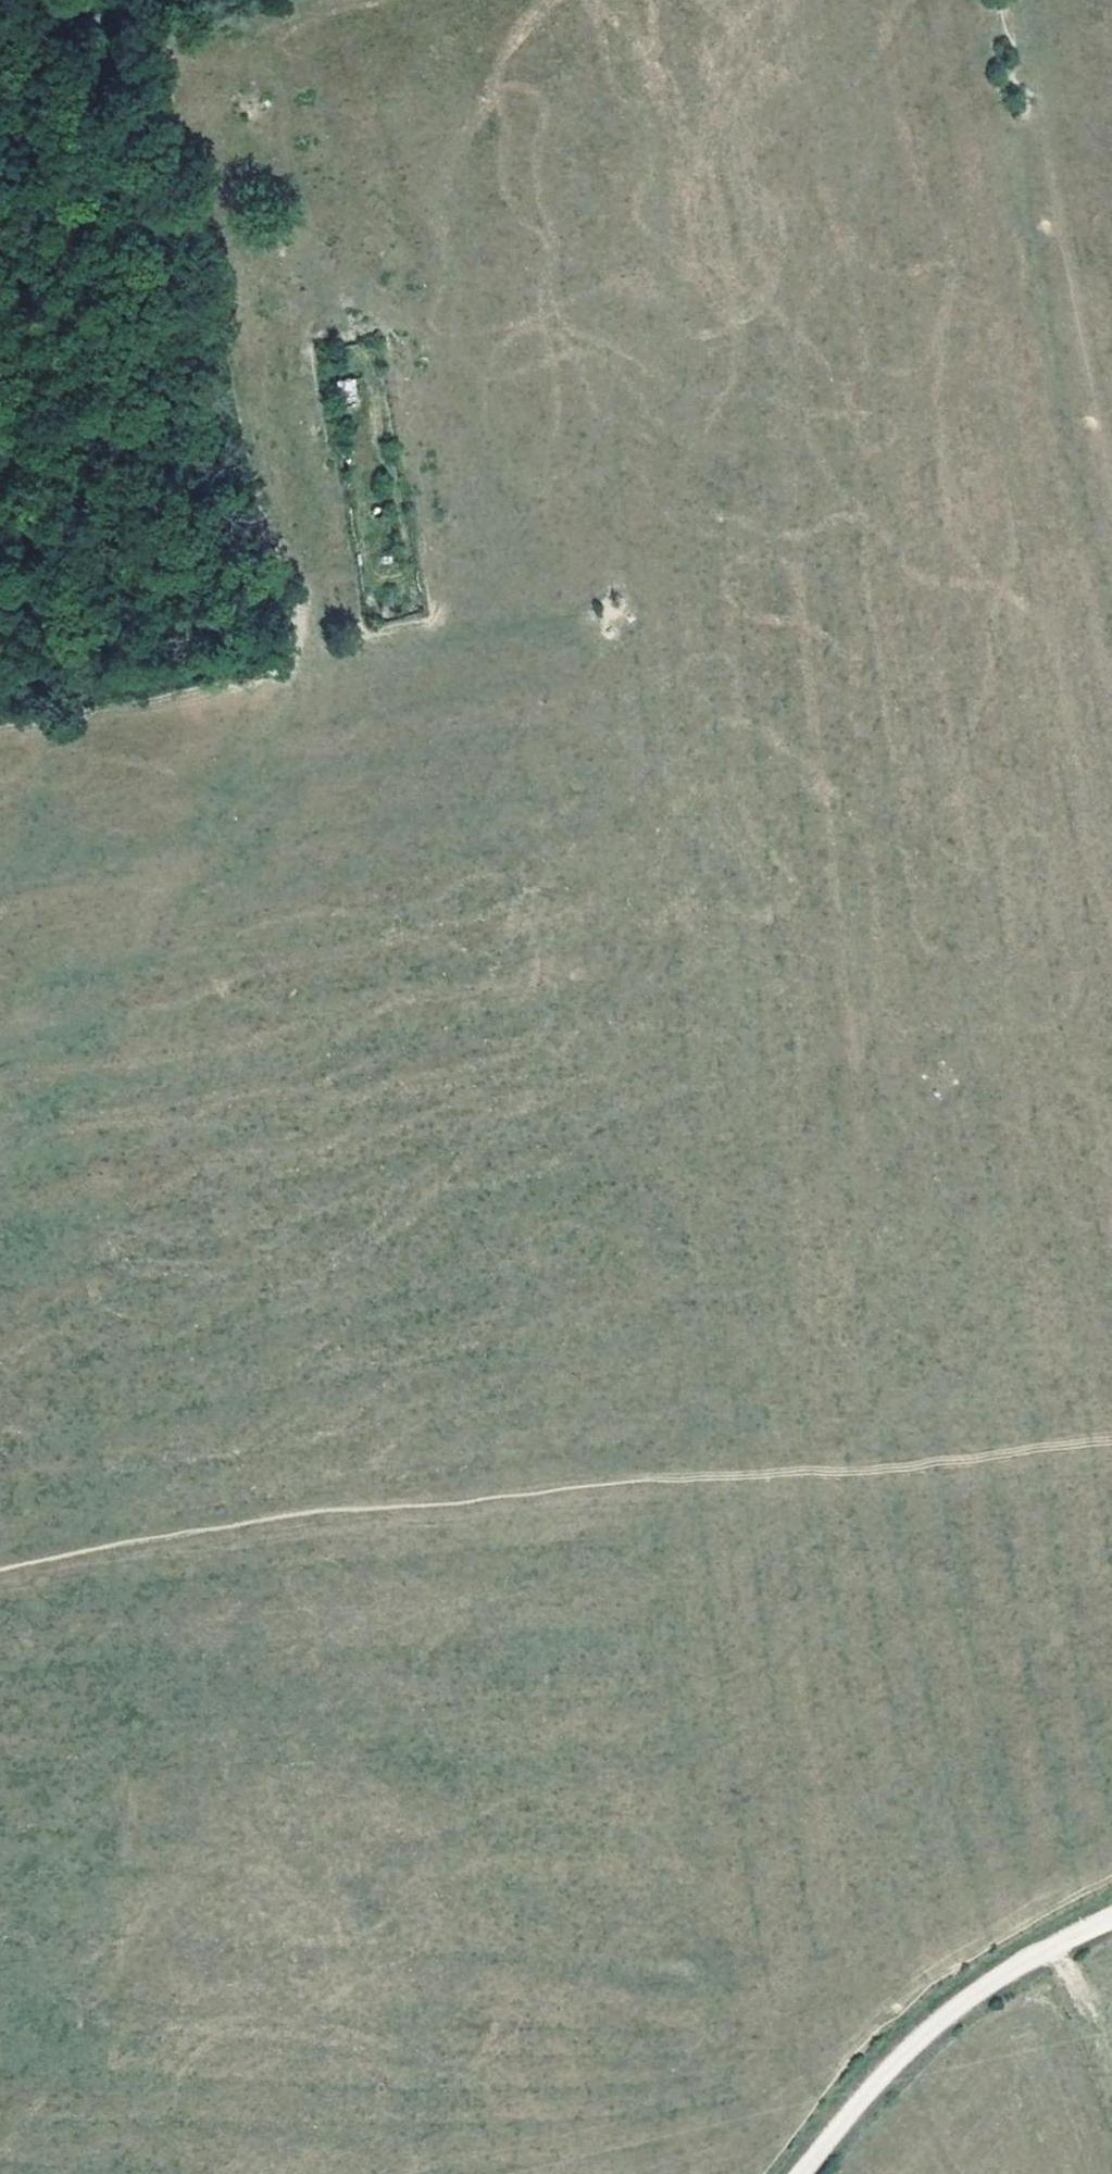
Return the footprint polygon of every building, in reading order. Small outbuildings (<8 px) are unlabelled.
[(359,407),(357,376),(337,378),(340,408),(359,407)]
